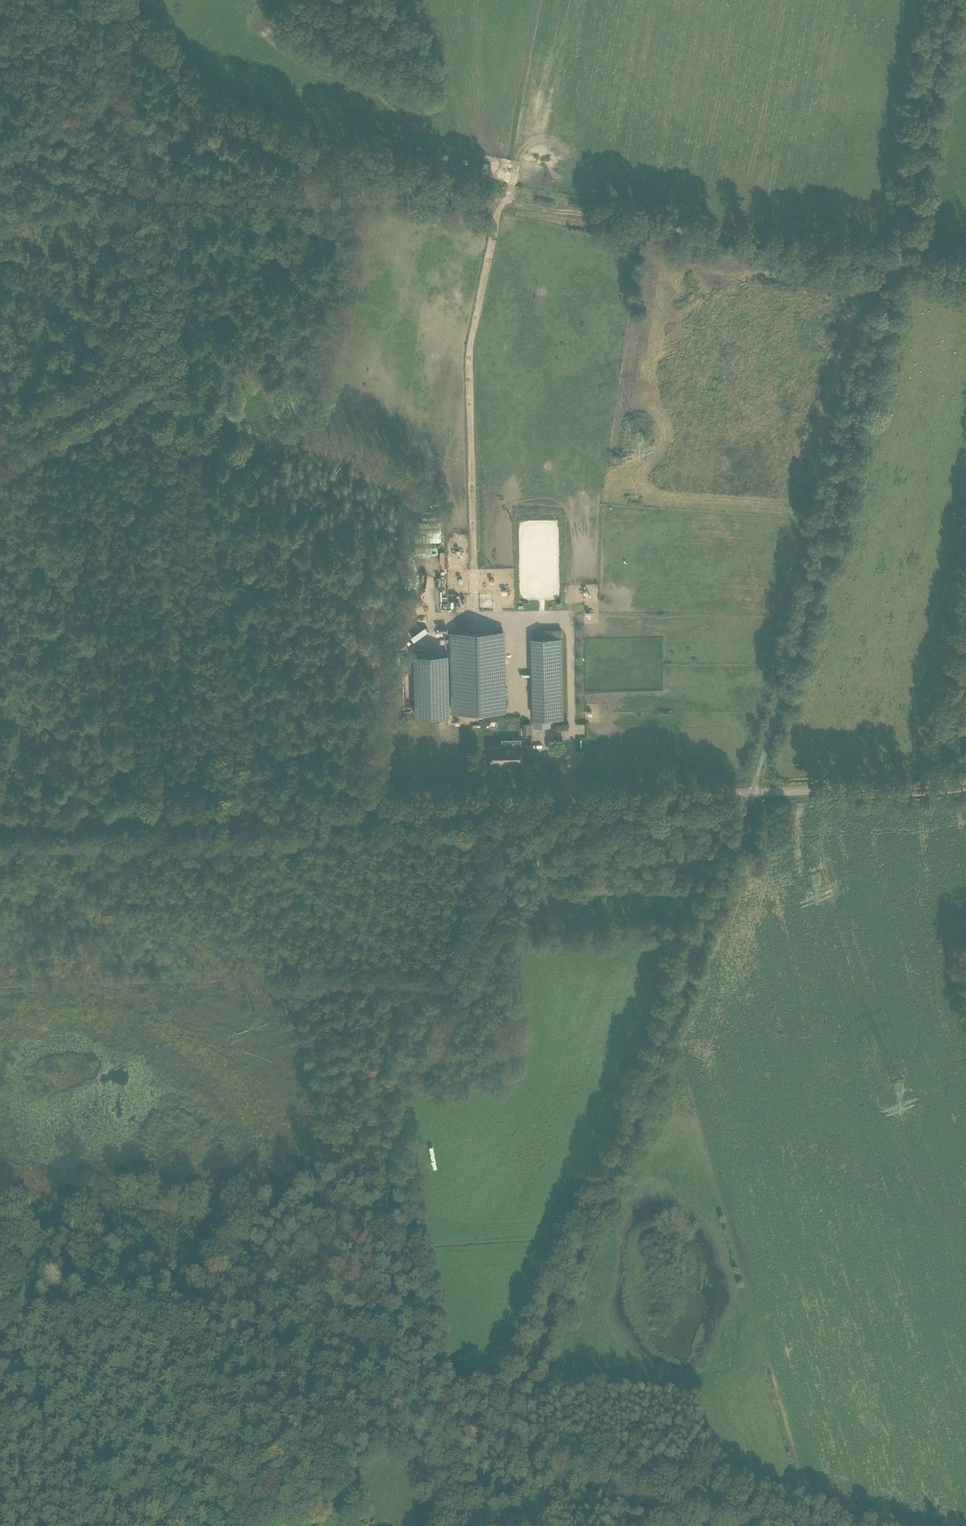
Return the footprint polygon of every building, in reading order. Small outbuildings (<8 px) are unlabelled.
[(536,638),(531,638),(533,718),(533,726),(550,726),(550,718),(563,718),(561,629),(536,630),(536,634),(536,638)] [(505,711),(503,631),(451,632),(453,712),(505,711)] [(418,654),(414,654),(416,715),(449,714),(447,653),(418,654)] [(490,746),(491,763),(522,762),(521,746),(490,746)]
